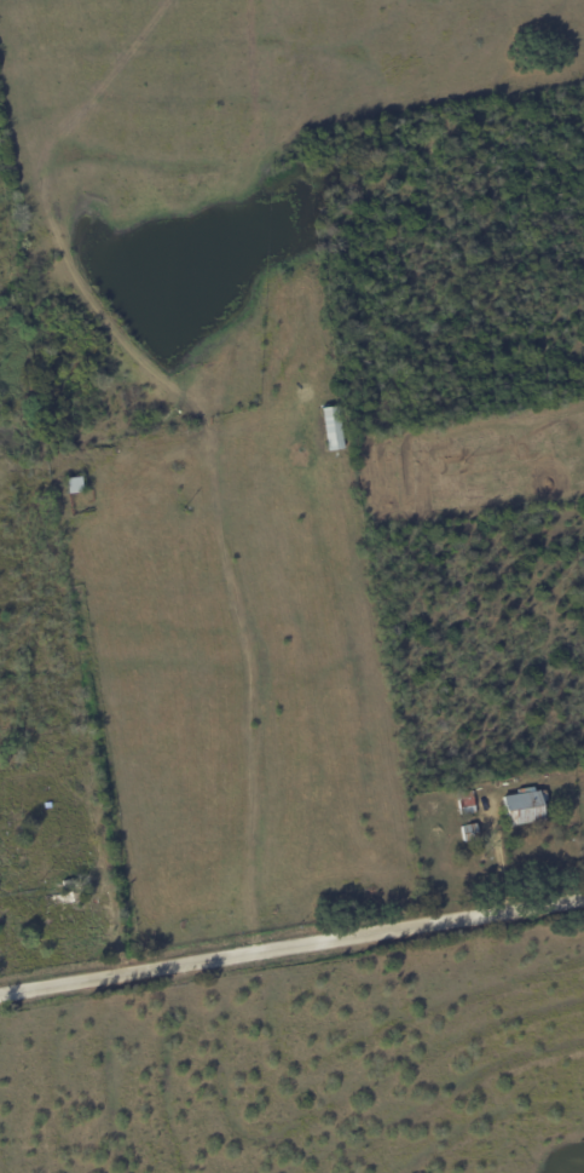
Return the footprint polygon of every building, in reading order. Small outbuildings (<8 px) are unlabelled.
[(321,407),(325,450),(342,449),(338,406),(321,407)] [(502,794),(505,825),(539,821),(537,791),(502,794)]
